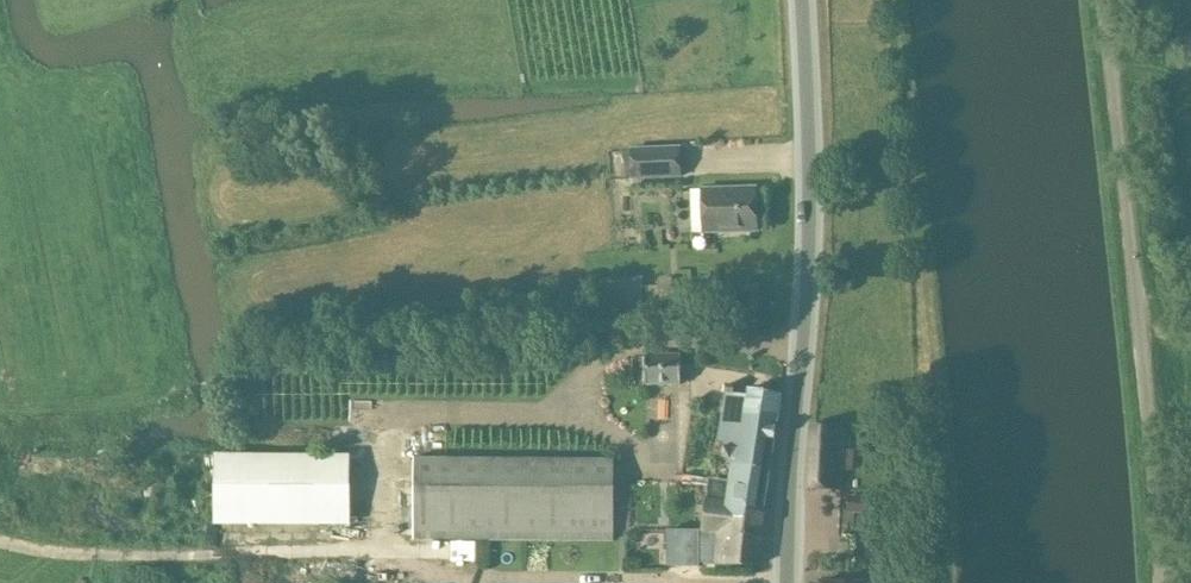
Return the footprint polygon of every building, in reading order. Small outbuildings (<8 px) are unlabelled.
[(681,147),(628,149),(630,181),(683,179),(681,147)] [(705,233),(758,231),(756,189),(704,191),(705,233)] [(646,355),(646,385),(683,385),(683,355),(646,355)] [(660,530),(659,563),(715,565),(760,564),(763,529),(764,514),(782,397),(727,386),(714,465),(716,465),(732,466),(729,482),(727,500),(707,499),(702,531),(660,530)] [(845,429),(811,428),(806,490),(843,491),(845,429)] [(219,452),(218,525),(355,527),(356,454),(219,452)] [(414,539),(593,541),(615,542),(614,459),(415,458),(414,539)] [(848,496),(848,514),(870,514),(870,496),(848,496)]
